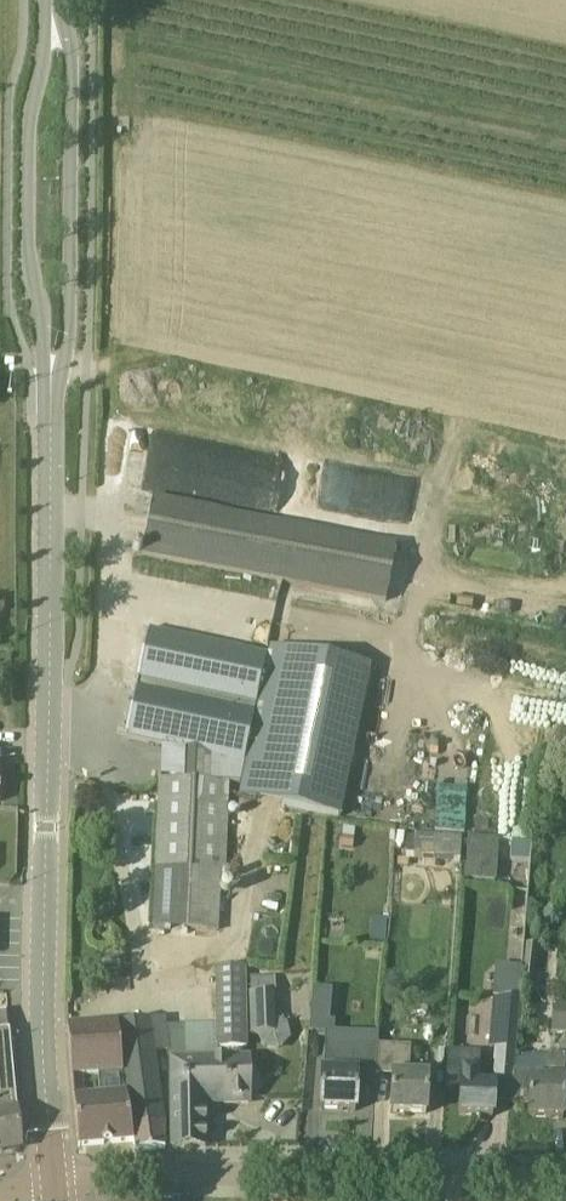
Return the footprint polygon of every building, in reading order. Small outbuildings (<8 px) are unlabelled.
[(136,485),(136,484),(156,484),(156,462),(109,461),(108,484),(136,485)] [(296,525),(215,510),(153,498),(142,555),(285,582),(385,603),(396,545),(296,525)] [(247,763),(243,782),(240,797),(340,817),(370,667),(271,646),(257,712),(247,763)] [(247,763),(257,712),(136,686),(131,712),(125,738),(162,745),(247,763)] [(247,763),(162,745),(161,778),(228,781),(243,782),(247,763)] [(224,868),(228,781),(161,778),(154,928),(217,931),(220,868),(224,868)] [(466,783),(436,782),(434,827),(464,828),(466,783)] [(460,866),(462,837),(415,834),(414,855),(424,856),(423,864),(460,866)] [(341,848),(353,849),(354,838),(342,837),(341,848)] [(464,882),(496,883),(499,839),(467,837),(464,882)] [(530,863),(532,843),(512,842),(510,861),(530,863)] [(245,968),(217,968),(218,1049),(246,1048),(245,968)] [(308,1032),(328,1034),(331,990),(312,988),(308,1032)] [(272,993),(251,993),(252,1034),(273,1033),(272,993)] [(520,996),(494,994),(489,1048),(497,1049),(495,1074),(513,1076),(520,996)] [(553,1004),(552,1034),(565,1035),(565,1005),(553,1004)] [(118,1024),(71,1028),(67,1028),(78,1147),(134,1142),(135,1152),(165,1149),(165,1125),(155,1052),(189,1048),(184,1015),(151,1020),(150,1019),(118,1024)] [(20,1147),(9,1025),(0,1026),(0,1151),(20,1147)] [(410,1047),(376,1046),(376,1049),(375,1075),(392,1076),(390,1112),(426,1114),(428,1076),(409,1075),(410,1047)] [(324,1047),(323,1072),(322,1072),(320,1110),(356,1111),(358,1074),(375,1075),(376,1049),(324,1047)] [(479,1053),(448,1052),(446,1084),(461,1084),(459,1115),(493,1116),(495,1086),(477,1085),(479,1053)] [(514,1073),(511,1103),(529,1104),(529,1118),(563,1119),(565,1056),(548,1056),(547,1080),(530,1080),(531,1074),(514,1073)] [(249,1101),(248,1059),(171,1061),(173,1148),(204,1147),(203,1102),(249,1101)]
